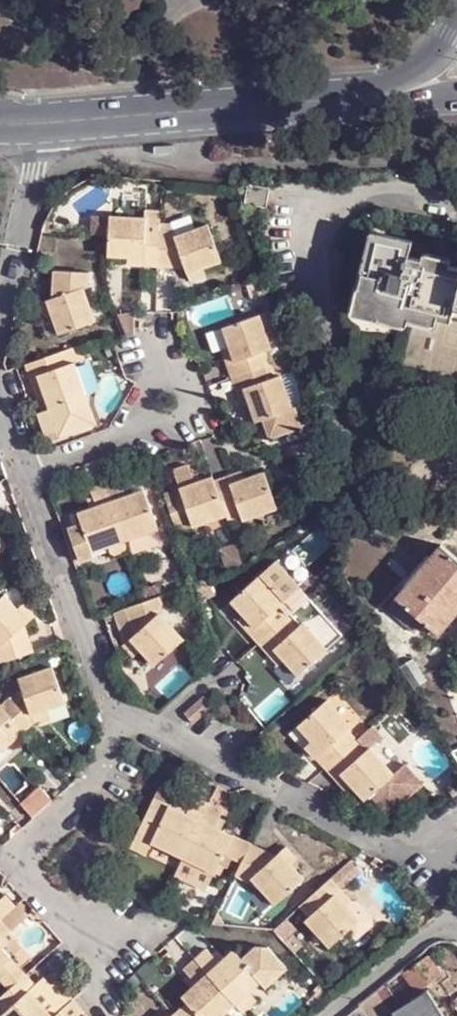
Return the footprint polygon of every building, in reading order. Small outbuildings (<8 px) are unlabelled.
[(250,185),(247,205),(268,209),(272,188),(250,185)] [(152,212),(152,219),(151,225),(164,225),(164,212),(152,212)] [(97,237),(115,238),(116,217),(110,217),(98,224),(97,237)] [(162,266),(164,225),(151,225),(152,219),(116,217),(115,238),(113,255),(134,256),(133,263),(162,266)] [(167,225),(164,225),(162,266),(191,268),(195,283),(213,276),(209,268),(227,262),(216,226),(181,236),(179,232),(165,231),(167,225)] [(456,306),(456,305),(456,268),(451,267),(424,261),(409,258),(414,243),(372,233),(353,315),(378,321),(380,319),(407,326),(408,319),(436,325),(438,318),(453,322),(456,306)] [(425,254),(424,261),(451,267),(452,261),(425,254)] [(59,335),(95,322),(85,288),(91,286),(90,268),(54,269),(54,299),(44,303),(49,317),(53,316),(59,335)] [(137,313),(122,319),(129,337),(137,334),(137,313)] [(222,381),(268,364),(263,354),(270,352),(259,320),(222,332),(228,350),(215,355),(222,381)] [(87,358),(82,346),(31,365),(35,374),(44,372),(54,401),(44,403),(48,413),(44,414),(51,435),(72,428),(73,432),(101,422),(80,361),(87,358)] [(268,364),(222,381),(232,413),(248,407),(254,426),(261,424),(265,441),(300,428),(296,411),(291,413),(279,379),(273,382),(268,364)] [(44,372),(35,374),(44,403),(54,401),(44,372)] [(217,480),(215,474),(196,481),(190,467),(175,471),(195,529),(230,517),(217,480)] [(230,517),(232,522),(246,516),(247,520),(280,509),(266,473),(249,479),(246,470),(217,480),(230,517)] [(109,487),(129,543),(163,530),(149,489),(130,496),(127,481),(109,487)] [(97,554),(129,543),(109,487),(96,491),(101,506),(83,513),(86,524),(97,554)] [(86,524),(72,529),(84,562),(98,557),(97,554),(86,524)] [(398,593),(426,618),(435,626),(439,630),(456,609),(456,552),(443,540),(398,593)] [(275,562),(259,576),(229,603),(242,619),(237,623),(256,645),(307,598),(275,562)] [(356,595),(365,589),(361,581),(352,585),(356,595)] [(426,618),(398,593),(388,604),(416,627),(423,622),(426,618)] [(162,596),(129,608),(138,636),(131,642),(153,666),(183,640),(162,617),(167,612),(162,596)] [(20,629),(32,619),(21,607),(16,610),(2,597),(0,598),(0,647),(20,629)] [(340,636),(307,598),(256,645),(276,667),(281,662),(295,677),(340,636)] [(426,618),(423,622),(431,629),(435,626),(426,618)] [(30,657),(29,654),(20,629),(0,647),(0,670),(30,657)] [(415,687),(427,677),(411,654),(401,666),(415,687)] [(20,687),(2,704),(26,732),(32,727),(46,723),(44,715),(67,707),(53,671),(19,684),(20,687)] [(324,766),(359,736),(351,727),(355,722),(332,695),(300,723),(315,739),(306,746),(324,766)] [(198,702),(184,713),(193,723),(206,712),(198,702)] [(2,704),(0,705),(0,756),(26,732),(2,704)] [(300,723),(288,733),(303,750),(306,746),(315,739),(300,723)] [(359,736),(324,766),(335,778),(343,770),(353,781),(366,796),(372,791),(389,811),(427,779),(410,759),(398,768),(374,742),(368,746),(359,736)] [(343,770),(335,778),(345,789),(353,781),(343,770)] [(41,785),(22,802),(33,815),(52,798),(41,785)] [(154,789),(125,848),(141,855),(145,843),(182,861),(208,806),(188,797),(179,816),(162,808),(167,794),(154,789)] [(234,876),(248,846),(209,828),(216,810),(208,806),(182,861),(211,874),(220,852),(237,860),(232,876),(234,876)] [(274,858),(248,846),(234,876),(248,882),(252,878),(277,906),(303,883),(287,865),(293,860),(284,848),(274,858)] [(347,905),(327,883),(298,909),(308,920),(299,928),(322,955),(347,933),(353,928),(340,913),(347,905)] [(0,897),(0,918),(13,906),(2,895),(0,897)] [(355,903),(347,905),(340,913),(353,928),(347,933),(354,942),(371,926),(371,920),(355,903)] [(0,918),(0,920),(10,930),(25,917),(13,906),(0,918)] [(3,937),(10,930),(0,920),(0,940),(3,937)] [(206,947),(197,956),(235,1000),(249,987),(262,977),(267,983),(288,963),(269,944),(255,943),(241,956),(234,948),(219,962),(206,947)] [(16,965),(1,949),(0,948),(0,980),(16,965)] [(197,956),(184,968),(196,982),(180,997),(185,1002),(174,1011),(179,1015),(218,1015),(235,1000),(197,956)] [(412,990),(435,977),(423,959),(401,974),(412,990)] [(0,980),(8,989),(24,974),(16,965),(0,980)] [(399,971),(384,984),(396,1002),(412,990),(401,974),(399,971)] [(72,999),(53,979),(44,987),(40,992),(32,984),(24,974),(8,989),(0,996),(0,1015),(53,1015),(72,999)] [(37,979),(32,984),(40,992),(44,987),(37,979)] [(249,987),(235,1000),(244,1009),(257,996),(249,987)] [(356,1006),(362,1015),(376,1015),(385,1011),(375,992),(356,1006)] [(83,1010),(72,999),(53,1015),(77,1015),(83,1010)]
